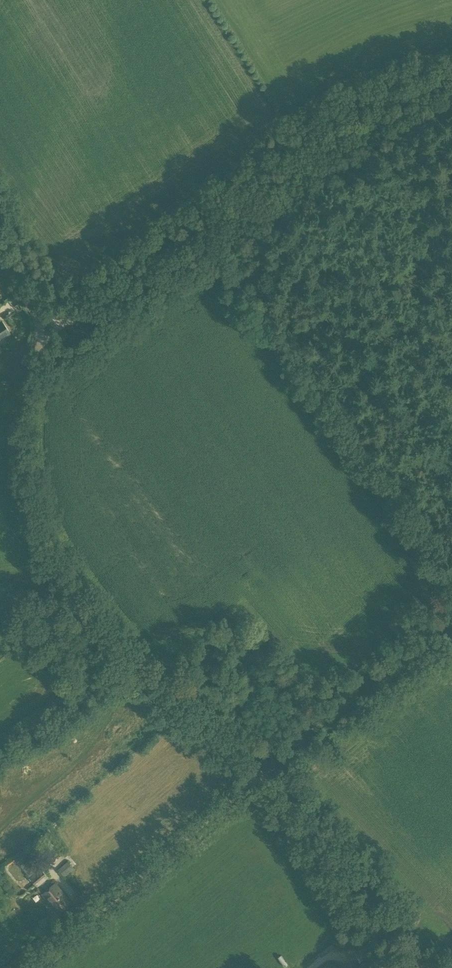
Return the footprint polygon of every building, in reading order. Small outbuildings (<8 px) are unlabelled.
[(9,332),(2,322),(0,323),(0,338),(9,332)] [(25,849),(14,858),(19,864),(30,855),(25,849)] [(65,877),(75,869),(68,861),(58,869),(65,877)] [(41,867),(29,877),(37,887),(49,877),(41,867)] [(58,912),(70,901),(56,883),(43,894),(58,912)]
